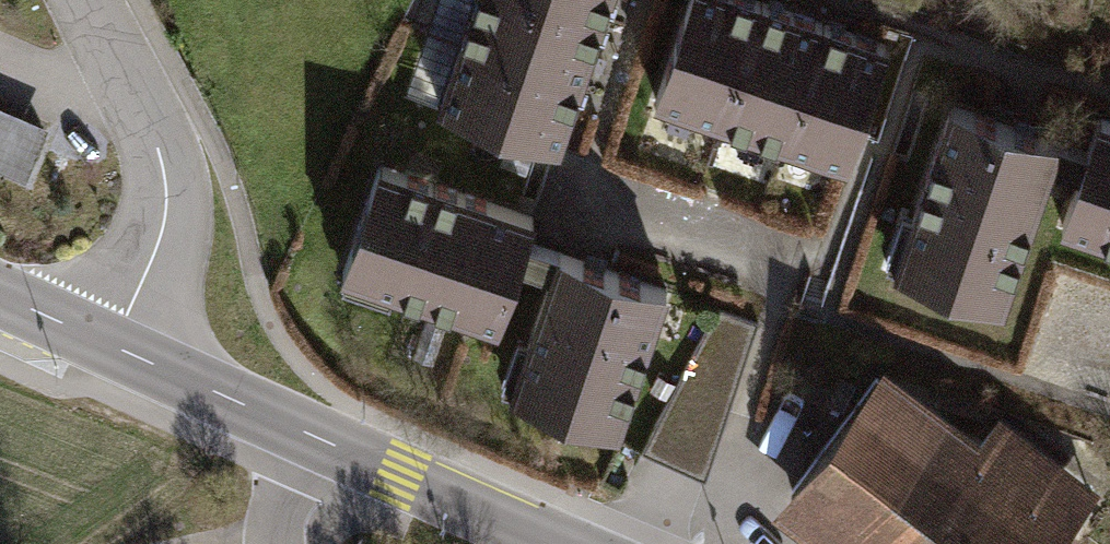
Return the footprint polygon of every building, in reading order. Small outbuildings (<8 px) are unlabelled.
[(448,35),(580,81),(602,18),(550,0),(460,0),(448,35)] [(602,18),(608,0),(550,0),(602,18)] [(632,114),(704,139),(752,0),(672,0),(632,114)] [(755,0),(752,0),(704,139),(776,164),(824,24),(755,0)] [(891,45),(824,24),(776,164),(842,187),(891,45)] [(448,35),(425,98),(558,144),(580,81),(448,35)] [(24,176),(47,126),(0,105),(0,166),(24,176)] [(1109,282),(1109,136),(1076,124),(1068,149),(934,105),(869,300),(1002,344),(1032,256),(1109,282)] [(533,221),(375,169),(339,277),(530,340),(511,398),(621,434),(669,290),(526,243),(533,221)] [(757,340),(713,322),(641,459),(675,473),(704,485),(757,340)] [(831,543),(1079,543),(1109,503),(1109,498),(1001,415),(984,437),(895,369),(786,510),(831,543)]
